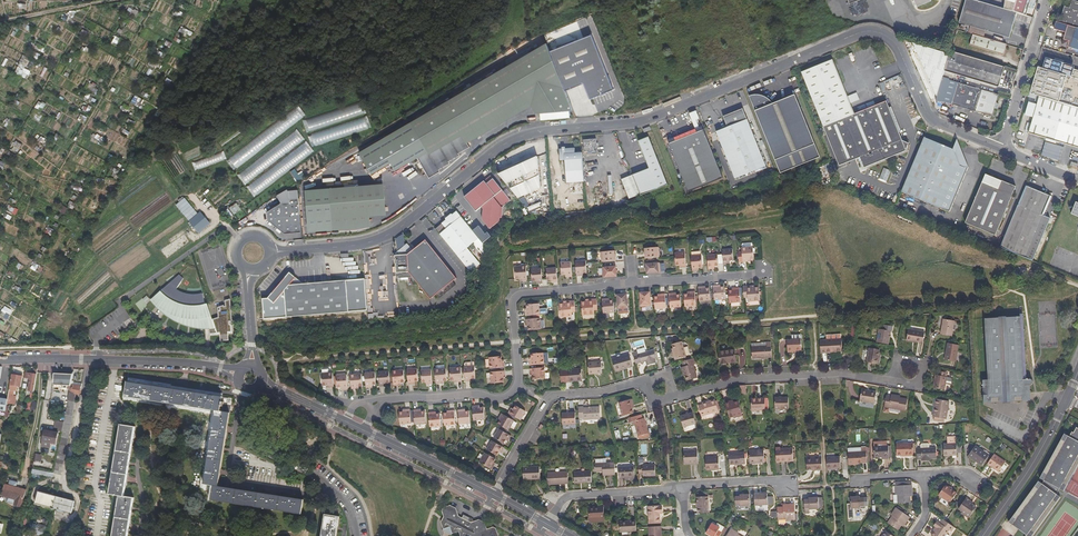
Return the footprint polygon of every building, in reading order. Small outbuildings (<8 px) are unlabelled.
[(916,9),(933,2),(933,0),(912,0),(916,9)] [(1016,14),(1011,12),(1003,10),(973,1),(970,0),(964,0),(957,26),(1008,41),(1016,14)] [(1070,4),(1068,11),(1061,10),(1057,25),(1066,27),(1077,31),(1077,6),(1070,4)] [(1024,8),(1014,5),(1011,12),(1016,14),(1022,16),(1024,8)] [(128,10),(130,12),(128,15),(131,17),(133,13),(136,15),(138,12),(136,11),(137,10),(134,8),(133,9),(129,7),(128,10)] [(134,22),(129,29),(133,31),(138,24),(134,22)] [(1066,27),(1060,47),(1077,53),(1077,31),(1066,27)] [(181,36),(175,32),(170,41),(175,43),(181,36)] [(588,36),(546,53),(562,93),(580,85),(587,101),(611,91),(588,36)] [(1006,47),(971,37),(968,48),(1002,58),(1006,47)] [(38,50),(41,51),(44,47),(46,44),(39,40),(37,44),(36,47),(39,49),(38,50)] [(543,45),(408,124),(425,154),(415,160),(424,175),(427,173),(430,178),(438,174),(437,171),(448,166),(447,163),(457,157),(456,155),(467,149),(465,145),(460,137),(524,99),(529,107),(533,115),(569,109),(543,45)] [(1004,69),(949,53),(943,71),(998,88),(1004,69)] [(23,54),(19,63),(24,66),(26,62),(24,61),(25,58),(28,59),(29,57),(23,54)] [(925,59),(923,66),(934,69),(936,62),(925,59)] [(905,150),(885,101),(854,113),(831,60),(800,72),(839,165),(859,157),(863,167),(905,150)] [(15,73),(27,79),(29,74),(25,72),(25,71),(20,69),(21,66),(19,65),(18,68),(18,67),(15,73)] [(1073,71),(1071,78),(1037,68),(1029,95),(1035,97),(1077,109),(1077,72),(1073,71)] [(932,72),(931,79),(941,81),(942,74),(932,72)] [(15,75),(14,74),(10,80),(15,83),(18,77),(15,75)] [(880,83),(883,93),(903,85),(899,75),(880,83)] [(166,81),(164,84),(171,88),(173,84),(171,83),(172,80),(168,78),(167,78),(165,77),(162,82),(164,83),(165,80),(166,81)] [(992,117),(998,95),(948,80),(946,89),(955,91),(951,104),(992,117)] [(93,84),(90,83),(87,89),(90,91),(91,91),(97,94),(96,95),(98,96),(99,94),(97,93),(99,90),(93,87),(94,86),(93,84)] [(86,97),(89,99),(92,100),(91,102),(93,103),(93,101),(95,102),(96,100),(90,96),(91,93),(88,92),(86,97)] [(820,156),(796,96),(771,106),(770,103),(768,100),(765,98),(762,96),(760,95),(757,94),(754,94),(751,94),(748,95),(778,173),(820,156)] [(1035,97),(1033,103),(1037,104),(1028,135),(1077,149),(1077,109),(1035,97)] [(524,99),(460,137),(465,145),(529,107),(524,99)] [(1025,110),(1033,113),(1036,106),(1028,103),(1025,110)] [(229,158),(237,169),(303,118),(295,107),(229,158)] [(719,145),(734,177),(763,166),(748,127),(747,124),(741,108),(718,116),(723,127),(713,131),(717,141),(719,145)] [(40,111),(35,109),(32,115),(35,117),(34,118),(39,120),(40,118),(39,117),(41,114),(39,113),(40,111)] [(687,114),(673,117),(675,126),(689,122),(687,114)] [(312,134),(316,146),(369,129),(364,116),(312,134)] [(720,177),(700,129),(698,130),(698,139),(699,147),(701,157),(704,164),(707,172),(710,179),(711,181),(720,177)] [(295,130),(240,173),(248,183),(303,141),(295,130)] [(685,191),(711,181),(710,179),(707,172),(704,164),(701,157),(699,147),(698,139),(698,130),(665,143),(685,191)] [(96,132),(93,136),(101,142),(104,138),(96,132)] [(665,184),(646,137),(635,141),(646,168),(629,175),(636,192),(637,195),(665,184)] [(593,150),(593,138),(580,139),(581,151),(583,151),(593,150)] [(948,211),(966,169),(962,168),(960,166),(956,160),(959,158),(959,157),(959,155),(959,154),(958,154),(956,154),(953,156),(951,152),(922,140),(901,191),(948,211)] [(16,141),(10,150),(15,153),(22,145),(16,141)] [(968,166),(954,141),(951,152),(953,156),(956,154),(958,154),(959,154),(959,155),(959,157),(959,158),(956,160),(960,166),(962,168),(966,169),(968,166)] [(1046,141),(1042,156),(1060,161),(1064,146),(1046,141)] [(304,142),(249,185),(257,195),(312,153),(304,142)] [(563,148),(563,150),(562,150),(562,148),(562,147),(558,147),(558,148),(556,149),(557,160),(561,159),(563,182),(581,181),(578,152),(571,152),(571,147),(563,148)] [(221,152),(195,162),(198,169),(224,160),(221,152)] [(515,198),(537,188),(535,156),(517,164),(517,162),(513,164),(514,166),(495,174),(515,198)] [(880,179),(887,181),(890,169),(883,168),(880,179)] [(295,169),(291,172),(297,182),(306,177),(303,172),(299,175),(295,169)] [(629,175),(629,173),(617,178),(624,197),(636,192),(629,175)] [(993,235),(1014,186),(985,174),(964,223),(993,235)] [(481,181),(462,197),(473,211),(476,208),(480,209),(479,219),(487,229),(497,221),(497,217),(499,217),(500,207),(508,200),(490,178),(484,184),(481,181)] [(382,183),(328,188),(332,229),(369,226),(368,216),(385,215),(382,183)] [(1001,248),(1035,260),(1051,218),(1045,216),(1053,195),(1025,185),(1001,248)] [(185,198),(176,205),(189,220),(197,213),(185,198)] [(300,233),(297,199),(288,199),(288,203),(280,203),(266,209),(266,221),(282,234),(300,233)] [(531,209),(542,205),(540,201),(529,205),(531,209)] [(236,202),(225,210),(230,217),(241,209),(236,202)] [(9,206),(4,215),(9,218),(14,209),(9,206)] [(68,208),(63,206),(60,212),(65,214),(68,208)] [(476,238),(458,216),(454,211),(452,213),(450,214),(448,214),(443,218),(443,220),(439,223),(444,228),(437,234),(455,255),(476,238)] [(201,213),(190,222),(199,233),(210,223),(201,213)] [(454,278),(423,239),(410,250),(404,254),(394,255),(391,255),(393,273),(406,272),(428,299),(454,278)] [(739,260),(744,260),(744,258),(747,258),(750,258),(750,246),(749,246),(749,242),(739,242),(739,260)] [(404,243),(392,253),(394,255),(404,254),(410,250),(404,243)] [(657,255),(656,246),(641,247),(641,256),(657,255)] [(729,259),(729,248),(719,249),(720,262),(722,262),(725,259),(727,259),(729,259)] [(612,259),(611,250),(598,251),(598,260),(612,259)] [(683,265),(682,251),(671,252),(672,263),(675,263),(676,265),(683,265)] [(715,264),(714,253),(704,254),(705,268),(709,267),(709,265),(712,265),(715,264)] [(699,265),(698,254),(688,254),(689,269),(694,269),(693,266),(696,265),(699,265)] [(584,271),(583,259),(573,260),(574,274),(578,274),(578,272),(581,271),(584,271)] [(569,268),(568,260),(558,261),(558,273),(563,272),(566,272),(566,275),(569,274),(569,268)] [(657,271),(656,262),(642,263),(643,272),(657,271)] [(524,278),(523,271),(523,264),(512,265),(513,277),(516,277),(519,277),(519,279),(524,278)] [(614,275),(613,265),(599,266),(600,276),(614,275)] [(539,277),(538,266),(528,267),(528,280),(532,280),(535,279),(535,282),(539,281),(539,277)] [(554,280),(553,267),(543,267),(543,279),(547,278),(551,278),(551,280),(554,280)] [(284,293),(286,319),(348,314),(345,282),(303,286),(288,287),(295,279),(289,274),(281,284),(273,293),(267,300),(273,305),(279,298),(284,293)] [(204,306),(202,295),(195,296),(191,296),(186,295),(182,294),(178,293),(176,291),(175,291),(182,280),(181,279),(178,276),(150,302),(155,308),(157,310),(160,313),(163,315),(166,318),(170,320),(173,322),(177,324),(182,326),(187,328),(192,329),(199,330),(204,330),(208,330),(204,306)] [(721,298),(721,286),(717,286),(714,286),(713,284),(710,285),(711,299),(721,298)] [(706,299),(706,287),(699,287),(699,285),(695,286),(696,299),(706,299)] [(756,300),(756,287),(751,287),(747,287),(747,285),(740,286),(741,296),(744,296),(744,300),(756,300)] [(737,300),(736,286),(732,286),(732,288),(729,289),(725,289),(726,296),(726,301),(737,300)] [(692,304),(692,290),(687,290),(688,292),(685,293),(684,293),(680,293),(681,297),(681,305),(683,305),(691,305),(692,304)] [(648,304),(647,291),(636,291),(637,305),(648,304)] [(663,307),(662,292),(657,293),(657,295),(654,295),(651,295),(652,307),(663,307)] [(678,305),(677,293),(673,293),(670,294),(670,292),(665,292),(666,306),(678,305)] [(624,307),(623,293),(614,293),(614,307),(624,307)] [(146,295),(142,299),(147,304),(151,300),(146,295)] [(611,311),(610,299),(606,300),(603,300),(602,298),(599,298),(600,312),(611,311)] [(594,309),(593,299),(585,299),(586,301),(582,301),(579,301),(579,314),(591,314),(591,309),(594,309)] [(572,310),(571,300),(563,300),(564,302),(560,302),(556,303),(557,316),(570,315),(569,310),(572,310)] [(229,326),(229,323),(231,322),(229,301),(224,302),(225,308),(225,310),(223,310),(223,307),(217,309),(218,319),(212,321),(214,330),(208,330),(209,336),(219,334),(219,337),(219,338),(220,339),(221,340),(222,340),(223,340),(224,340),(225,340),(226,340),(226,339),(227,339),(228,338),(227,333),(231,333),(230,326),(229,326)] [(536,313),(535,302),(523,303),(524,307),(524,309),(522,309),(522,314),(536,313)] [(212,321),(206,305),(204,306),(208,330),(214,330),(212,321)] [(537,327),(536,317),(523,317),(523,322),(526,322),(526,325),(525,328),(537,327)] [(1024,377),(1021,317),(982,319),(985,381),(981,381),(982,401),(1022,398),(1027,394),(1027,386),(1029,385),(1030,384),(1030,381),(1028,379),(1023,380),(1023,377),(1024,377)] [(951,336),(954,320),(943,318),(940,333),(951,336)] [(887,343),(890,329),(892,329),(893,325),(884,323),(883,328),(880,327),(877,341),(887,343)] [(921,343),(923,331),(907,328),(905,340),(921,343)] [(822,338),(823,352),(833,352),(833,349),(842,349),(841,337),(836,338),(836,333),(827,333),(827,338),(822,338)] [(691,352),(687,337),(679,339),(680,343),(681,348),(679,348),(680,354),(691,352)] [(803,348),(803,337),(790,337),(790,351),(795,351),(795,348),(798,348),(803,348)] [(775,350),(774,338),(754,339),(755,351),(775,350)] [(954,361),(957,344),(946,342),(943,358),(954,361)] [(739,354),(738,343),(722,346),(723,356),(739,354)] [(879,362),(880,355),(879,355),(879,351),(880,348),(869,346),(866,360),(879,362)] [(656,354),(658,353),(656,347),(639,351),(638,348),(634,349),(637,359),(647,356),(648,361),(658,359),(656,354)] [(541,361),(540,350),(528,351),(528,355),(528,357),(526,357),(526,362),(541,361)] [(631,362),(628,351),(612,355),(615,366),(624,364),(631,362)] [(502,364),(502,359),(500,360),(500,357),(499,353),(487,354),(488,366),(502,364)] [(702,359),(700,354),(688,357),(689,361),(686,362),(688,367),(689,366),(691,372),(692,376),(703,373),(700,359),(702,359)] [(600,371),(599,358),(585,359),(586,371),(600,371)] [(473,376),(472,369),(472,367),(472,364),(462,364),(462,365),(462,378),(466,378),(466,376),(469,376),(473,376)] [(541,364),(527,365),(527,369),(529,369),(530,372),(530,376),(544,375),(545,373),(545,369),(541,369),(541,364)] [(459,379),(458,365),(448,366),(448,378),(452,377),(454,377),(455,379),(459,379)] [(444,378),(444,366),(433,367),(434,379),(438,379),(440,379),(440,380),(445,380),(444,378)] [(416,379),(415,367),(405,368),(406,381),(410,381),(410,379),(413,379),(416,379)] [(430,379),(429,367),(419,368),(420,381),(424,381),(424,379),(427,379),(430,379)] [(575,376),(575,367),(555,369),(556,379),(564,379),(570,379),(572,377),(575,376)] [(501,372),(501,368),(489,368),(490,379),(504,379),(503,374),(501,374),(501,372)] [(402,380),(402,369),(391,369),(391,383),(396,382),(396,380),(399,380),(402,380)] [(29,391),(34,392),(37,375),(38,370),(34,370),(33,374),(26,373),(25,378),(31,379),(29,391)] [(387,381),(387,371),(387,370),(376,370),(377,384),(381,384),(381,381),(384,381),(387,381)] [(332,385),(331,371),(320,372),(321,384),(325,383),(328,383),(328,385),(332,385)] [(374,383),(373,371),(363,371),(364,385),(368,385),(368,383),(371,383),(374,383)] [(360,384),(359,372),(348,373),(349,387),(355,386),(354,384),(357,384),(360,384)] [(949,386),(950,379),(944,378),(945,374),(936,372),(935,375),(934,375),(931,388),(941,390),(942,385),(949,386)] [(71,386),(73,375),(54,373),(53,385),(71,386)] [(346,387),(345,373),(335,374),(335,385),(339,385),(342,385),(342,387),(346,387)] [(22,376),(12,374),(8,398),(12,399),(13,396),(14,392),(18,392),(18,387),(20,387),(22,376)] [(80,395),(81,390),(82,390),(82,386),(81,385),(81,383),(74,382),(73,385),(72,385),(71,393),(70,392),(68,401),(76,402),(76,400),(75,400),(77,394),(80,395)] [(231,399),(125,383),(123,398),(167,404),(214,411),(210,438),(204,485),(213,486),(211,501),(301,513),(303,499),(218,486),(231,399)] [(874,403),(876,392),(861,390),(860,399),(859,403),(859,405),(870,407),(870,403),(874,403)] [(982,403),(1028,401),(1027,394),(1022,398),(982,401),(982,403)] [(790,407),(789,395),(776,395),(776,407),(790,407)] [(904,411),(906,400),(899,398),(895,397),(896,396),(890,395),(890,397),(885,396),(883,407),(904,411)] [(12,399),(8,398),(8,399),(7,404),(15,406),(17,397),(13,396),(12,399)] [(766,409),(765,397),(759,398),(759,396),(751,396),(752,409),(766,409)] [(631,398),(631,397),(621,399),(624,412),(634,409),(633,405),(631,398)] [(717,408),(715,398),(708,400),(708,398),(702,399),(702,401),(698,402),(701,412),(717,408)] [(741,413),(737,398),(733,399),(730,400),(729,398),(724,399),(729,417),(741,413)] [(944,419),(947,402),(936,400),(934,408),(932,408),(930,417),(944,419)] [(62,476),(76,402),(68,401),(64,422),(62,432),(54,474),(62,476)] [(583,402),(577,403),(578,415),(583,414),(583,416),(599,416),(599,403),(583,403),(583,402)] [(482,417),(482,404),(477,404),(475,404),(475,403),(470,403),(471,417),(482,417)] [(518,418),(522,408),(512,403),(510,406),(509,408),(507,407),(505,410),(518,418)] [(408,420),(408,406),(403,406),(404,409),(400,409),(398,409),(398,421),(408,420)] [(423,420),(423,407),(418,407),(415,408),(415,406),(411,406),(412,420),(423,420)] [(468,419),(468,407),(463,408),(460,408),(460,406),(455,407),(457,420),(468,419)] [(694,417),(691,406),(679,409),(682,420),(694,417)] [(453,421),(453,407),(448,407),(449,409),(441,409),(442,421),(453,421)] [(439,422),(438,410),(434,410),(431,410),(431,408),(426,409),(427,422),(439,422)] [(574,409),(561,410),(562,420),(574,420),(574,409)] [(649,429),(645,413),(642,414),(642,411),(629,414),(630,418),(631,417),(634,417),(635,421),(637,432),(649,429)] [(505,427),(510,418),(500,412),(499,416),(497,414),(493,421),(505,427)] [(62,432),(64,422),(56,421),(54,431),(62,432)] [(133,499),(123,498),(131,440),(133,429),(119,426),(108,497),(118,498),(113,535),(128,535),(133,499)] [(507,437),(509,433),(497,427),(492,435),(502,441),(505,436),(507,437)] [(1062,493),(1077,464),(1077,430),(1076,429),(1073,435),(1072,434),(1069,438),(1065,436),(1039,480),(1043,482),(1041,485),(1038,483),(1007,523),(1025,535),(1031,535),(1058,498),(1055,496),(1059,491),(1062,493)] [(55,445),(58,433),(45,431),(42,446),(47,448),(48,444),(51,444),(55,445)] [(500,449),(502,446),(490,439),(485,447),(495,453),(497,450),(498,448),(500,449)] [(954,454),(953,439),(947,439),(947,444),(941,444),(942,456),(949,456),(949,454),(954,454)] [(887,459),(887,446),(886,446),(886,441),(872,441),(872,457),(881,457),(881,459),(887,459)] [(911,455),(911,444),(893,444),(894,454),(903,454),(903,455),(911,455)] [(986,456),(971,446),(965,455),(979,466),(986,456)] [(696,462),(696,447),(682,448),(682,460),(691,459),(691,462),(696,462)] [(865,462),(865,449),(860,449),(860,447),(846,447),(847,464),(852,464),(852,462),(865,462)] [(791,458),(791,448),(778,448),(773,448),(773,460),(784,460),(784,458),(791,458)] [(932,448),(915,448),(915,460),(918,460),(919,461),(927,461),(928,460),(933,460),(932,448)] [(762,459),(762,449),(747,449),(748,461),(754,461),(754,459),(762,459)] [(743,462),(743,450),(739,450),(737,452),(727,452),(728,462),(743,462)] [(493,457),(483,451),(478,458),(490,466),(492,462),(490,461),(492,459),(493,457)] [(612,472),(612,459),(606,459),(601,459),(601,455),(596,455),(596,454),(594,454),(594,460),(592,460),(592,469),(601,469),(604,469),(604,472),(612,472)] [(716,468),(716,454),(702,454),(702,465),(711,465),(711,468),(716,468)] [(996,473),(1003,462),(993,454),(985,465),(996,473)] [(821,468),(820,456),(805,456),(806,467),(810,467),(811,466),(814,466),(814,468),(821,468)] [(838,467),(838,456),(825,457),(826,469),(832,469),(832,467),(838,467)] [(537,476),(537,463),(521,463),(521,476),(537,476)] [(655,473),(654,463),(636,463),(636,472),(642,472),(642,474),(655,473)] [(632,475),(632,464),(617,464),(617,475),(622,475),(632,475)] [(565,480),(565,468),(546,469),(546,480),(565,480)] [(588,479),(588,468),(572,468),(572,479),(588,479)] [(22,509),(26,491),(17,488),(8,486),(5,485),(2,496),(8,498),(16,500),(15,505),(14,506),(22,509)] [(907,498),(907,495),(910,495),(910,486),(893,486),(894,496),(891,496),(891,504),(907,503),(907,498)] [(948,503),(954,493),(944,486),(937,495),(948,503)] [(72,514),(75,502),(39,492),(36,504),(72,514)] [(746,503),(746,492),(736,493),(736,495),(731,495),(732,507),(737,507),(737,504),(746,503)] [(764,492),(751,492),(752,504),(762,503),(767,503),(767,498),(764,498),(764,492)] [(705,510),(705,494),(704,494),(693,494),(693,510),(705,510)] [(862,505),(861,497),(856,497),(856,496),(847,496),(847,508),(857,507),(857,505),(862,505)] [(816,498),(806,498),(806,500),(801,500),(802,508),(807,508),(807,510),(817,509),(816,498)] [(968,517),(974,508),(969,505),(967,503),(968,501),(964,499),(957,509),(961,512),(968,517)] [(501,535),(497,526),(494,524),(489,526),(486,519),(480,516),(472,520),(473,516),(464,512),(462,514),(461,514),(457,505),(453,503),(445,505),(443,510),(445,516),(442,521),(445,528),(445,530),(453,534),(460,530),(462,535),(466,535),(469,535),(499,535),(501,535)] [(600,515),(600,503),(592,503),(592,505),(585,505),(585,515),(600,515)] [(657,520),(657,511),(659,511),(659,504),(647,505),(647,520),(657,520)] [(779,509),(773,509),(774,511),(774,517),(774,520),(783,520),(783,523),(791,522),(791,505),(782,505),(782,509),(779,509)] [(899,524),(905,515),(891,506),(885,514),(887,515),(883,521),(892,528),(895,524),(897,522),(899,524)] [(340,514),(325,512),(322,535),(336,535),(340,514)] [(733,516),(728,514),(724,520),(729,523),(733,516)] [(633,529),(632,518),(617,518),(617,529),(633,529)] [(944,529),(947,531),(949,527),(939,519),(936,524),(934,523),(931,527),(932,529),(927,535),(940,535),(944,529)] [(720,526),(713,523),(712,525),(707,522),(702,531),(710,535),(715,535),(718,531),(720,526)] [(657,534),(659,534),(658,523),(657,523),(646,524),(646,534),(644,534),(644,535),(657,535),(657,534)] [(733,533),(735,530),(728,526),(722,535),(738,535),(733,533)]
